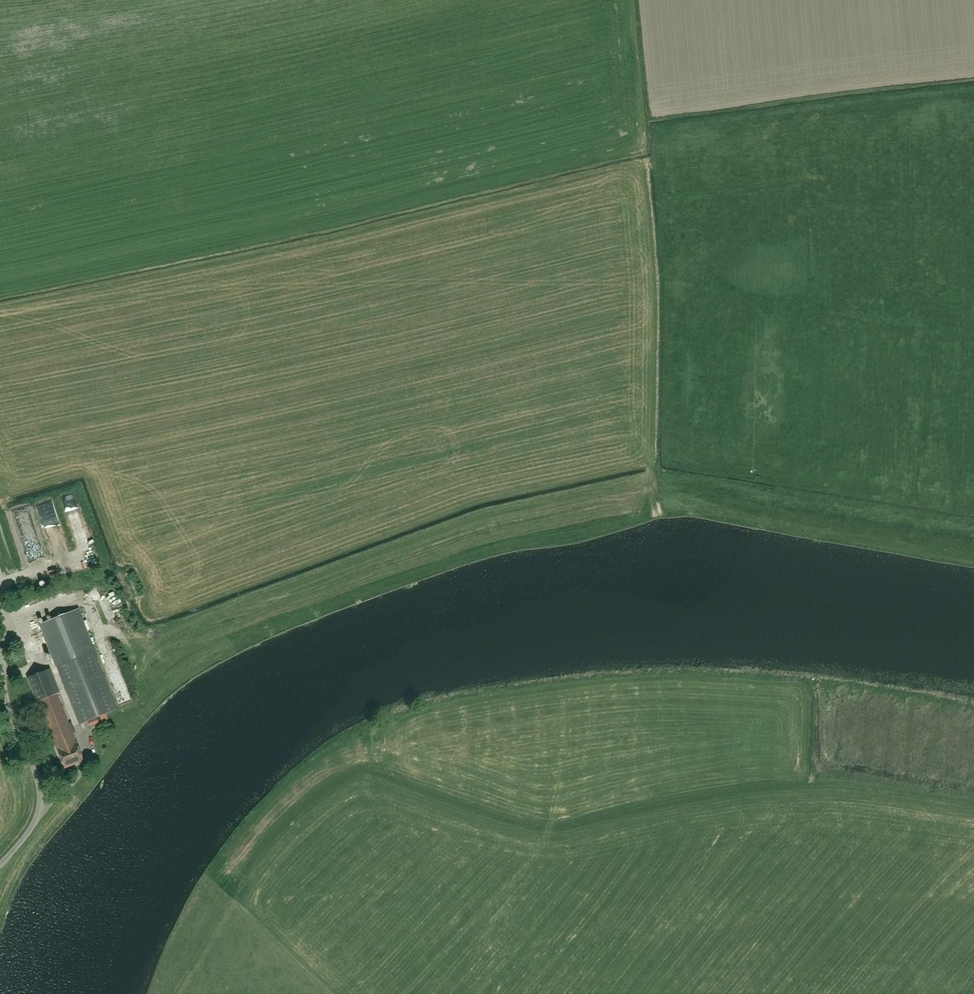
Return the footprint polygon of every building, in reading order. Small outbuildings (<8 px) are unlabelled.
[(15,524),(29,519),(25,504),(10,509),(15,524)] [(53,508),(37,513),(39,519),(55,513),(53,508)] [(18,527),(27,554),(35,551),(33,544),(36,543),(30,523),(18,527)] [(116,708),(93,651),(94,650),(78,609),(39,624),(56,665),(79,723),(116,708)] [(114,625),(126,624),(124,610),(112,611),(114,625)] [(50,668),(40,672),(27,676),(36,701),(38,701),(64,767),(83,760),(72,732),(75,732),(71,722),(69,723),(57,694),(59,693),(50,668)] [(113,683),(115,700),(125,699),(124,682),(113,683)]
